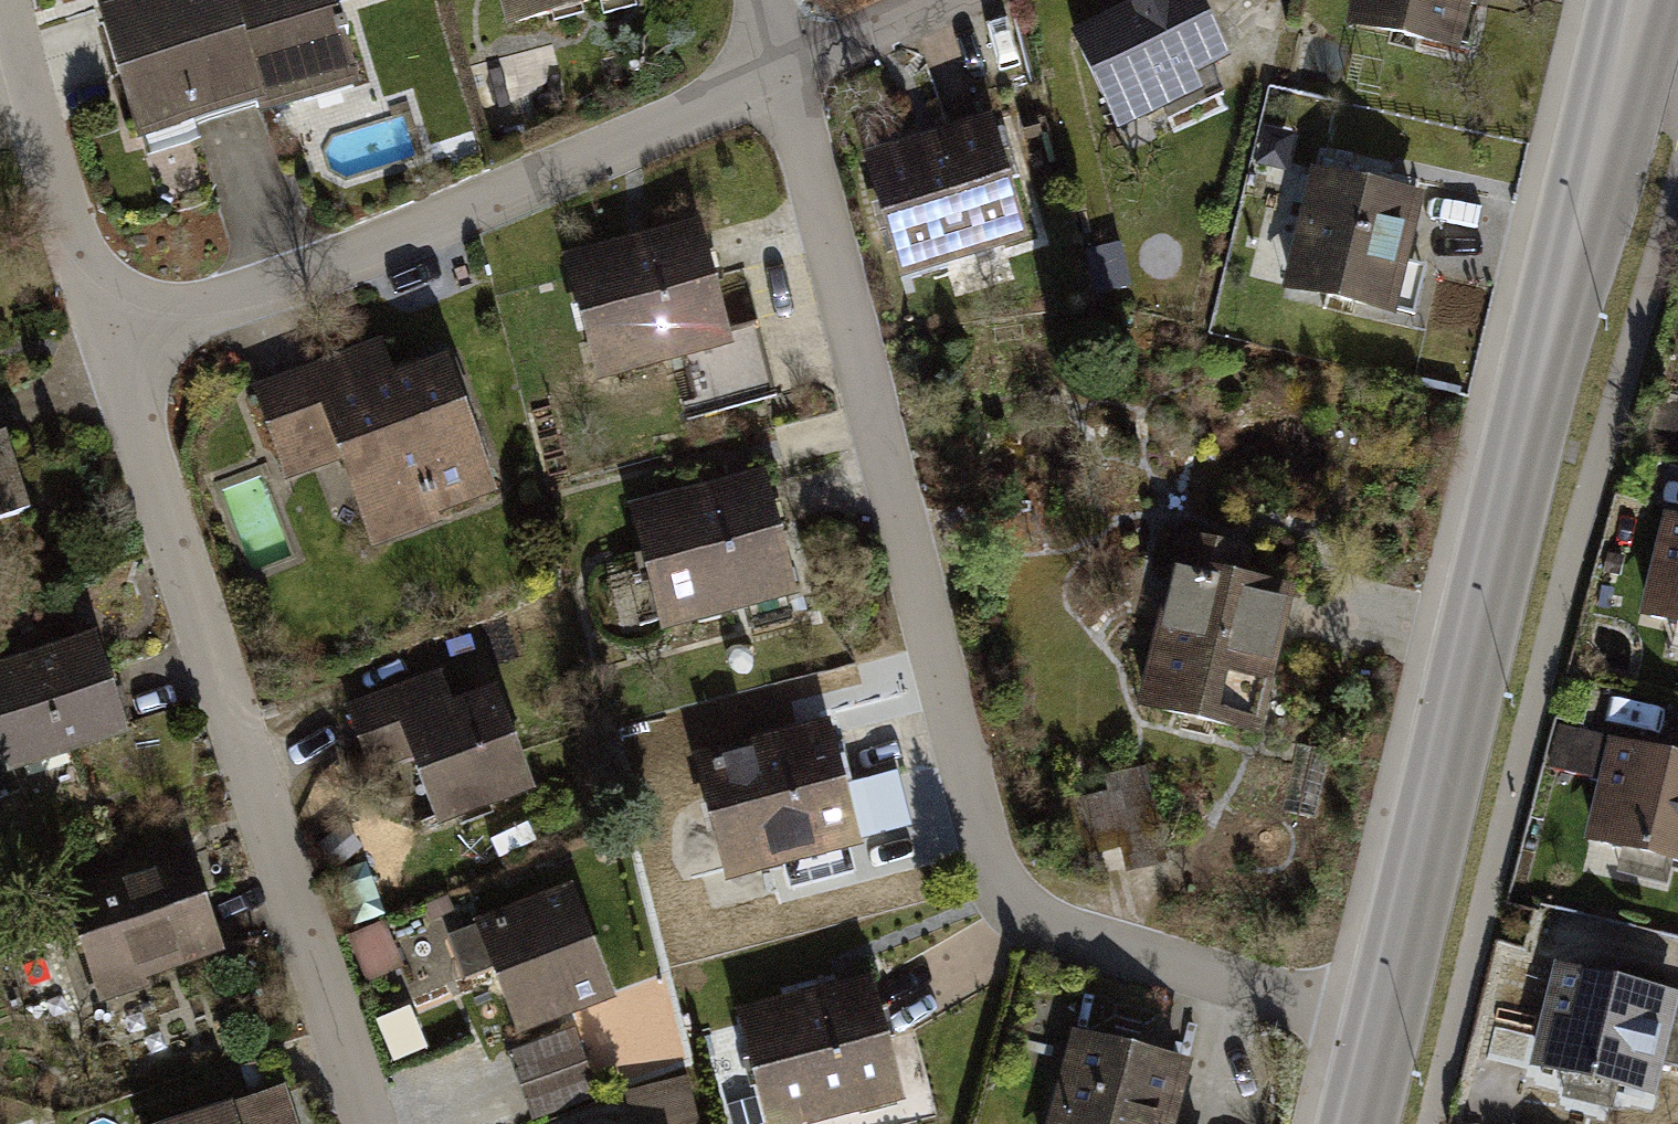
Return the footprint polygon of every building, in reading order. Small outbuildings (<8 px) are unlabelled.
[(130,142),(253,106),(257,122),(359,92),(332,0),(112,0),(90,7),(130,142)] [(510,26),(610,0),(503,0),(510,26)] [(1071,36),(1115,136),(1163,114),(1167,124),(1227,97),(1216,73),(1232,66),(1202,0),(1152,0),(1110,19),(1071,36)] [(1347,29),(1458,55),(1471,0),(1354,0),(1347,29)] [(910,142),(864,156),(901,282),(1031,245),(993,118),(910,142)] [(1294,136),(1266,129),(1257,164),(1285,171),(1294,136)] [(1320,172),(1312,170),(1283,295),(1397,321),(1399,311),(1414,314),(1424,269),(1410,266),(1426,197),(1388,189),(1391,176),(1368,171),(1322,160),(1320,172)] [(637,238),(565,258),(601,386),(672,366),(730,350),(725,333),(694,222),(637,238)] [(1120,245),(1084,253),(1094,297),(1130,289),(1120,245)] [(756,324),(725,333),(730,350),(672,366),(687,421),(776,397),(756,324)] [(378,343),(251,389),(284,480),(337,460),(370,551),(438,526),(435,520),(495,499),(444,358),(390,377),(378,343)] [(31,515),(0,413),(0,524),(31,515)] [(704,490),(630,510),(662,632),(799,596),(767,474),(704,490)] [(1665,517),(1638,619),(1677,630),(1677,520),(1665,517)] [(1180,536),(1172,567),(1251,587),(1259,555),(1180,536)] [(1295,597),(1251,587),(1172,567),(1137,713),(1260,743),(1295,597)] [(0,665),(0,738),(13,777),(132,739),(98,634),(47,650),(0,665)] [(441,673),(346,708),(377,789),(413,776),(434,832),(533,795),(493,689),(453,704),(441,673)] [(773,741),(694,761),(726,887),(781,873),(785,891),(851,875),(846,855),(860,852),(828,727),(773,741)] [(1549,769),(1600,782),(1610,740),(1559,728),(1549,769)] [(1659,753),(1610,740),(1600,782),(1584,842),(1677,867),(1677,758),(1659,753)] [(1147,771),(1105,780),(1108,795),(1064,805),(1074,850),(1120,840),(1128,873),(1167,864),(1147,771)] [(138,867),(69,889),(105,1004),(150,990),(147,980),(227,955),(194,849),(138,867)] [(612,1008),(568,889),(472,924),(482,951),(516,1043),(612,1008)] [(382,923),(347,938),(366,983),(402,967),(382,923)] [(1665,1069),(1677,1010),(1677,996),(1602,978),(1559,967),(1533,1074),(1656,1103),(1665,1069)] [(736,1016),(765,1123),(839,1123),(901,1107),(867,981),(813,996),(736,1016)] [(409,1009),(376,1024),(394,1065),(427,1050),(409,1009)] [(1665,1069),(1677,1072),(1677,1010),(1665,1069)] [(572,1033),(509,1055),(533,1121),(596,1098),(572,1033)] [(1046,1123),(1178,1123),(1194,1068),(1127,1049),(1072,1034),(1046,1123)] [(620,1094),(627,1123),(699,1123),(688,1078),(620,1094)] [(176,1123),(300,1123),(294,1107),(288,1088),(176,1123)]
